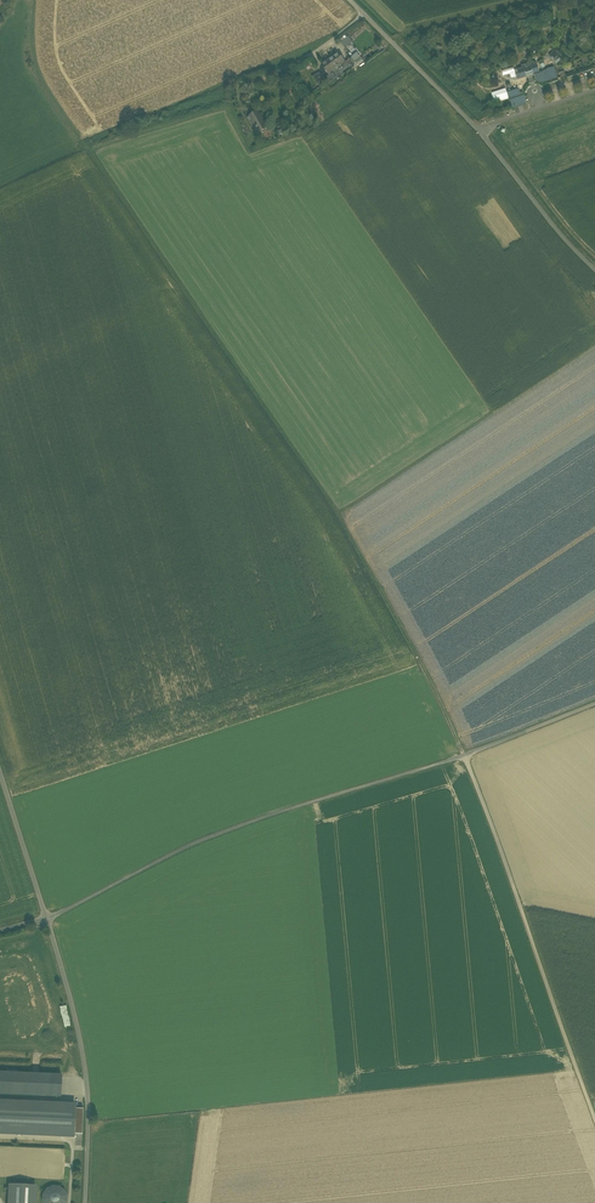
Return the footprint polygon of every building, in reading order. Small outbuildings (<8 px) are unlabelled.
[(340,43),(345,48),(352,42),(348,36),(340,43)] [(554,52),(548,56),(553,61),(554,61),(557,64),(561,61),(554,52)] [(322,65),(328,73),(339,66),(344,62),(337,54),(322,65)] [(349,61),(350,62),(354,67),(355,69),(365,62),(361,57),(360,57),(356,61),(353,58),(352,59),(349,61)] [(350,70),(354,67),(350,62),(346,65),(347,66),(350,70)] [(518,70),(518,71),(519,71),(524,70),(531,68),(531,67),(537,65),(536,63),(535,63),(533,62),(532,62),(521,66),(522,68),(518,70)] [(518,71),(520,78),(526,76),(525,74),(532,72),(533,74),(539,72),(537,65),(531,67),(531,68),(524,70),(519,71),(518,71)] [(330,75),(325,78),(330,84),(330,85),(350,70),(347,66),(341,70),(331,77),(330,75)] [(328,73),(330,75),(331,77),(341,70),(339,66),(328,73)] [(513,67),(501,72),(503,77),(510,74),(515,73),(513,67)] [(543,73),(534,76),(536,82),(543,84),(558,79),(554,68),(549,69),(543,73)] [(313,77),(318,84),(322,80),(324,79),(320,73),(313,77)] [(249,92),(245,86),(240,91),(245,95),(249,92)] [(508,94),(513,109),(527,104),(524,94),(521,95),(519,90),(508,94)] [(253,131),(256,136),(260,133),(268,128),(259,111),(247,118),(252,127),(253,127),(255,130),(253,131)] [(287,128),(278,131),(279,136),(289,133),(287,128)] [(60,1097),(61,1076),(0,1073),(0,1094),(60,1097)] [(74,1137),(74,1134),(75,1109),(75,1105),(0,1102),(0,1134),(74,1137)] [(75,1109),(74,1134),(82,1134),(83,1109),(75,1109)] [(8,1202),(35,1202),(35,1187),(9,1186),(8,1202)] [(65,1202),(66,1196),(63,1191),(58,1188),(52,1187),(47,1190),(44,1195),(44,1201),(45,1202),(65,1202)]
